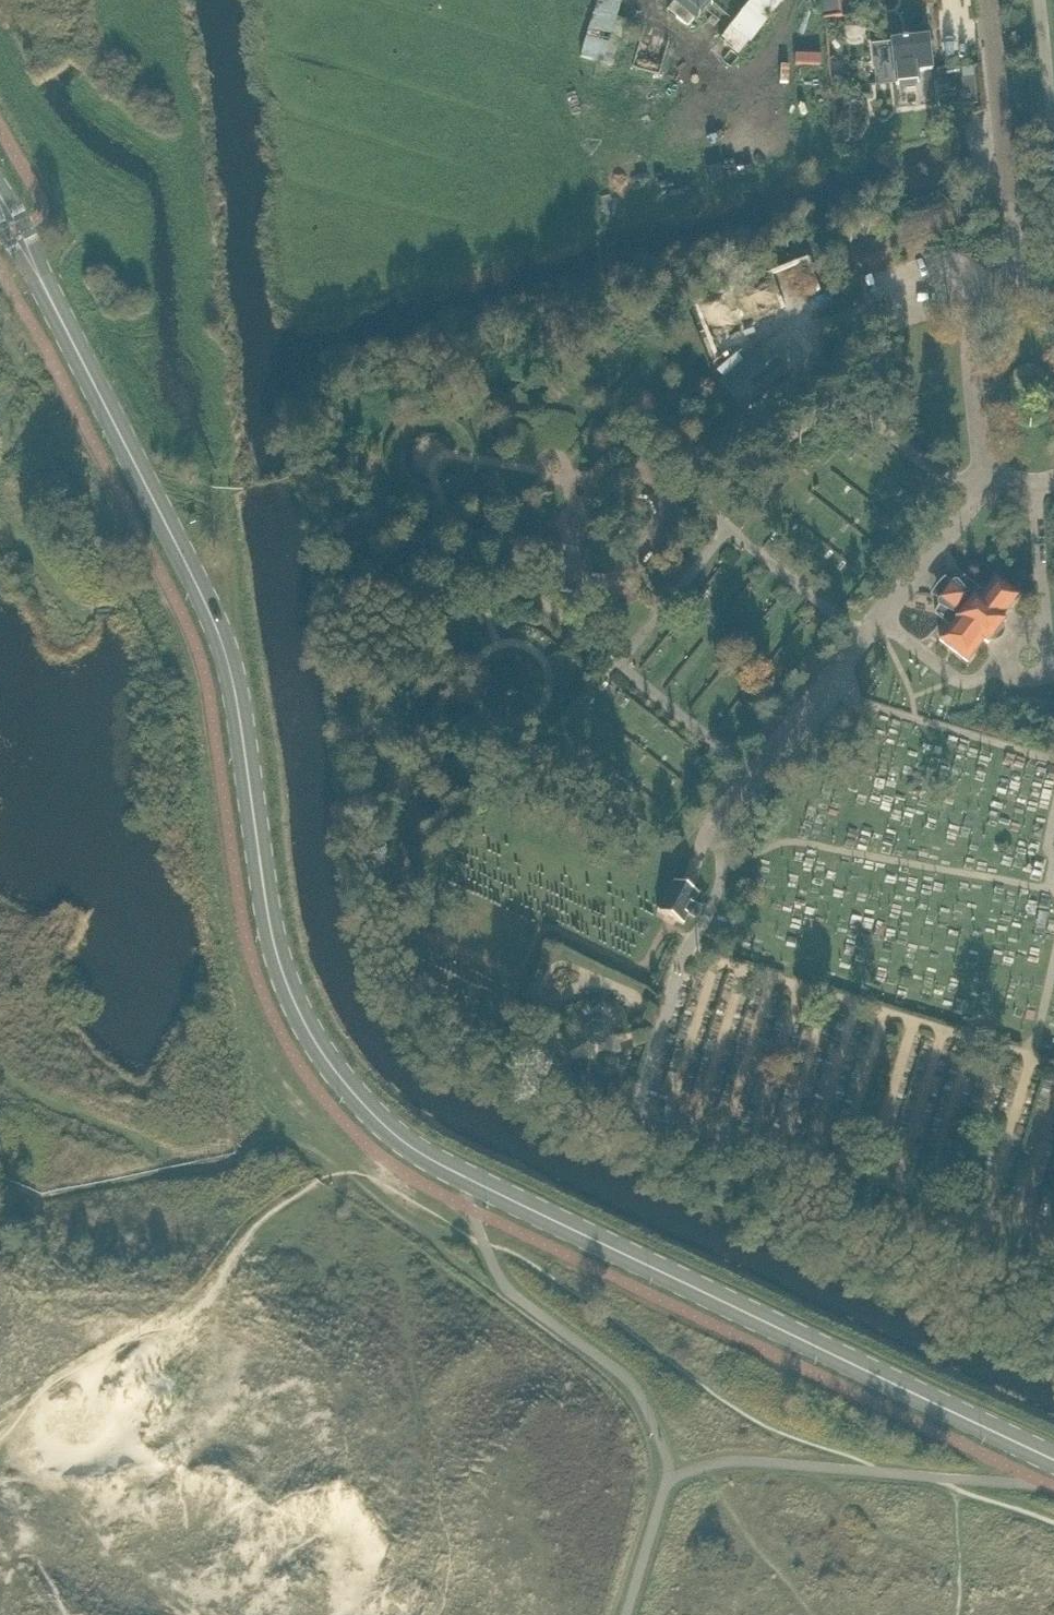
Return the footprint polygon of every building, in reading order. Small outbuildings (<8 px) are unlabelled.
[(615,1),(613,0),(598,0),(595,11),(611,16),(615,1)] [(714,0),(675,0),(698,19),(714,0)] [(781,0),(751,0),(720,39),(738,54),(781,0)] [(824,18),(841,16),(839,0),(822,0),(824,18)] [(617,18),(622,2),(615,1),(611,16),(595,11),(582,56),(614,66),(617,58),(616,58),(620,45),(621,45),(622,42),(628,44),(634,23),(617,18)] [(896,86),(918,84),(917,72),(933,70),(929,38),(891,42),(893,61),(896,86)] [(827,42),(806,43),(808,91),(828,91),(827,42)] [(766,132),(781,122),(776,114),(761,123),(766,132)] [(751,142),(759,137),(754,130),(747,135),(751,142)] [(785,161),(804,148),(798,140),(787,148),(787,149),(780,155),(785,161)] [(773,170),(782,163),(775,154),(766,161),(773,170)] [(766,345),(719,384),(742,411),(789,372),(766,345)] [(954,584),(953,585),(941,600),(939,603),(939,604),(939,605),(940,606),(936,614),(951,626),(940,641),(968,663),(985,641),(988,644),(990,642),(995,642),(999,640),(1003,637),(1005,633),(1006,628),(1005,623),(1006,621),(1002,618),(1019,596),(997,579),(985,593),(964,577),(958,583),(957,583),(956,582),(956,583),(955,583),(954,584)] [(699,895),(700,893),(695,891),(674,880),(673,882),(675,883),(661,911),(659,910),(658,912),(662,913),(684,925),(685,923),(683,922),(688,913),(697,918),(702,907),(693,903),(697,894),(699,895)]
